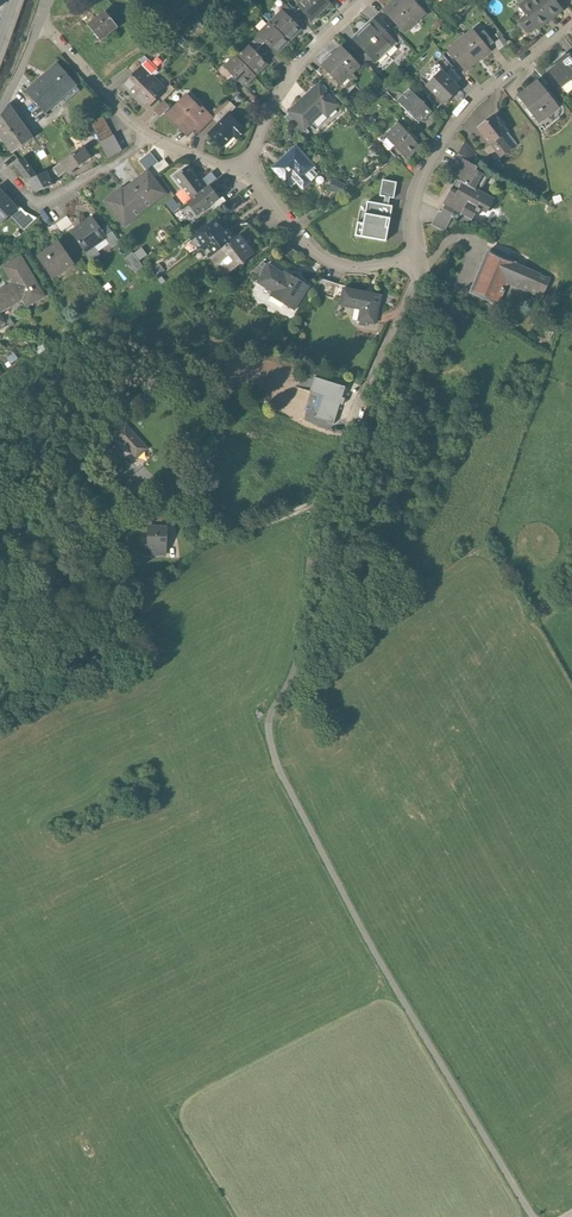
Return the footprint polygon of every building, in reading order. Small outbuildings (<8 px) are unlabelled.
[(326,0),(310,0),(308,2),(306,1),(298,8),(313,23),(331,6),(326,0)] [(413,0),(396,0),(384,11),(404,33),(425,13),(413,0)] [(554,0),(534,0),(523,9),(529,17),(519,24),(526,33),(536,25),(537,27),(561,9),(554,0)] [(192,14),(186,6),(178,12),(184,21),(192,14)] [(282,11),(284,13),(291,20),(295,15),(286,6),(282,11)] [(291,20),(284,13),(271,25),(289,44),(302,32),(291,20)] [(102,44),(119,31),(108,17),(91,31),(102,44)] [(374,20),(364,30),(386,52),(396,42),(374,20)] [(277,56),(289,44),(271,25),(259,37),(266,44),(277,56)] [(478,34),(474,29),(449,51),(465,70),(490,49),(489,47),(478,34)] [(489,47),(494,42),(484,29),(478,34),(489,47)] [(375,62),(386,52),(364,30),(354,40),(366,53),(375,62)] [(182,39),(177,34),(172,39),(178,44),(182,39)] [(257,53),(266,44),(259,37),(257,34),(247,44),(249,46),(257,53)] [(257,53),(249,46),(237,57),(256,76),(268,65),(257,53)] [(361,66),(342,46),(321,65),(341,86),(361,66)] [(370,67),(375,62),(366,53),(361,58),(370,67)] [(570,56),(549,73),(561,87),(571,79),(571,81),(571,59),(570,56)] [(256,76),(237,57),(225,69),(239,83),(244,88),(256,76)] [(421,79),(426,84),(441,70),(435,64),(421,79)] [(234,88),(239,83),(225,69),(223,66),(218,72),(234,88)] [(77,87),(59,67),(27,95),(45,116),(77,87)] [(123,88),(134,100),(154,81),(143,69),(123,88)] [(460,89),(441,70),(426,84),(434,92),(444,102),(446,104),(460,89)] [(518,79),(505,88),(510,94),(522,86),(518,79)] [(165,92),(154,81),(134,100),(146,111),(165,92)] [(340,104),(320,81),(289,110),(291,111),(303,125),(322,107),(329,114),(340,104)] [(560,106),(538,81),(519,97),(541,122),(560,106)] [(438,108),(444,102),(434,92),(428,97),(438,108)] [(429,112),(410,93),(398,104),(418,123),(429,112)] [(203,112),(188,97),(168,117),(189,138),(197,130),(200,133),(214,119),(205,110),(203,112)] [(156,112),(162,119),(171,110),(165,104),(156,112)] [(218,116),(224,122),(230,116),(237,110),(231,104),(218,116)] [(9,109),(0,124),(0,140),(12,156),(33,141),(9,109)] [(296,130),(303,125),(291,111),(284,117),(296,130)] [(246,133),(230,116),(224,122),(209,136),(221,149),(234,137),(237,141),(246,133)] [(91,125),(101,145),(114,138),(103,118),(91,125)] [(506,134),(492,118),(476,131),(500,160),(509,153),(498,140),(506,134)] [(419,147),(400,126),(387,136),(407,158),(419,147)] [(101,145),(100,145),(109,160),(122,153),(114,138),(101,145)] [(474,154),(464,142),(457,157),(469,163),(474,154)] [(315,164),(296,144),(273,166),(285,179),(294,171),(300,178),(315,164)] [(83,149),(73,156),(59,166),(64,174),(66,175),(89,159),(83,149)] [(165,159),(148,172),(154,180),(170,167),(165,159)] [(14,166),(28,184),(36,179),(22,160),(14,166)] [(504,169),(497,160),(491,166),(498,174),(504,169)] [(487,177),(458,162),(450,177),(480,192),(487,177)] [(59,166),(46,174),(50,182),(64,174),(59,166)] [(395,167),(390,171),(399,181),(404,177),(395,167)] [(178,178),(195,199),(206,193),(188,170),(178,178)] [(154,180),(148,172),(123,191),(122,189),(106,202),(124,226),(165,194),(154,180)] [(46,174),(36,179),(28,184),(36,194),(52,186),(50,182),(46,174)] [(396,184),(383,181),(379,196),(393,198),(396,184)] [(1,186),(0,187),(0,207),(11,197),(1,186)] [(211,188),(206,193),(195,199),(188,204),(199,217),(220,200),(211,188)] [(492,203),(461,188),(455,200),(447,196),(441,207),(443,208),(454,214),(460,217),(465,206),(486,216),(492,203)] [(245,201),(238,194),(224,205),(230,213),(245,201)] [(11,197),(0,207),(0,221),(3,224),(21,207),(11,197)] [(394,203),(372,198),(364,233),(387,238),(394,203)] [(436,215),(431,227),(444,234),(454,214),(443,208),(439,216),(436,215)] [(106,235),(92,214),(71,229),(85,249),(106,235)] [(60,231),(71,224),(66,215),(54,222),(60,231)] [(202,247),(203,247),(225,230),(214,217),(192,234),(202,247)] [(227,228),(225,230),(203,247),(212,259),(237,241),(227,228)] [(255,255),(242,237),(237,241),(212,259),(217,266),(224,260),(233,271),(255,255)] [(74,263),(58,240),(36,256),(52,279),(74,263)] [(137,257),(145,254),(142,248),(124,256),(130,270),(140,265),(137,257)] [(550,278),(486,254),(470,294),(497,305),(506,283),(543,296),(550,278)] [(4,264),(14,282),(23,297),(27,304),(44,294),(21,255),(4,264)] [(257,282),(273,292),(284,273),(268,263),(257,282)] [(285,271),(284,273),(273,292),(271,296),(293,310),(308,286),(285,271)] [(315,293),(333,300),(339,284),(323,278),(315,293)] [(23,297),(14,282),(0,290),(0,310),(23,297)] [(382,293),(345,285),(341,302),(362,307),(359,319),(376,322),(382,293)] [(348,384),(315,373),(309,391),(322,395),(315,417),(330,422),(335,424),(348,384)] [(327,429),(330,422),(315,417),(303,413),(301,420),(327,429)] [(127,424),(115,434),(137,458),(148,447),(127,424)] [(167,524),(149,524),(149,544),(142,544),(142,553),(166,553),(167,524)]
